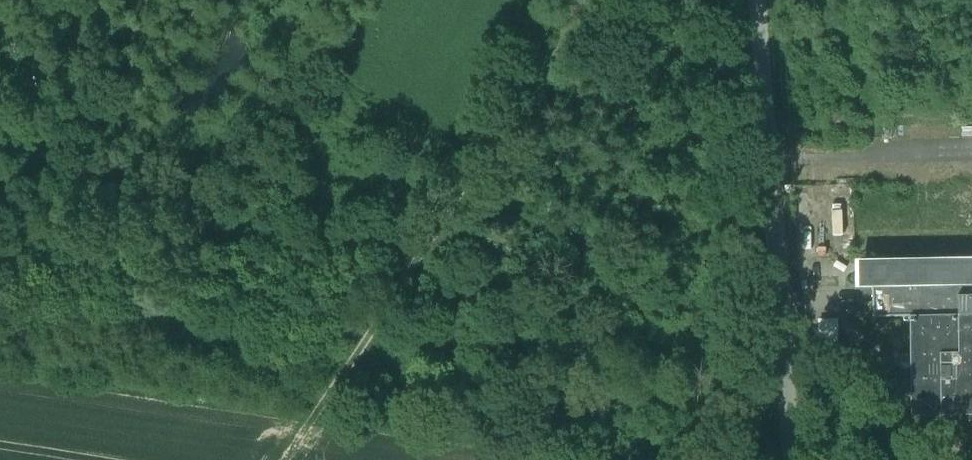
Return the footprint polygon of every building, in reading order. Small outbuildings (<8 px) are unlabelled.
[(852,115),(837,115),(837,129),(852,129),(852,115)] [(903,258),(903,276),(872,277),(872,284),(872,318),(910,318),(911,416),(971,415),(971,256),(903,258)] [(903,276),(903,258),(855,259),(855,283),(872,284),(872,277),(903,276)] [(837,352),(836,321),(824,321),(824,342),(819,342),(819,352),(837,352)]
